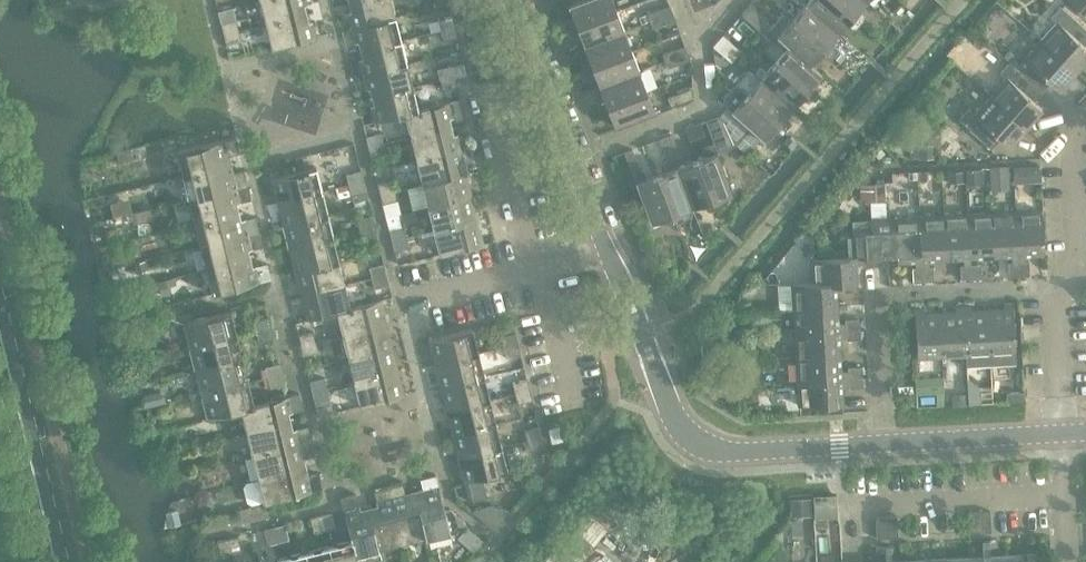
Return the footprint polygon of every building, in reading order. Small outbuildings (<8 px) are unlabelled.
[(260,1),(266,24),(307,14),(305,5),(308,4),(307,0),(263,0),(260,1)] [(352,28),(396,16),(392,0),(363,0),(349,4),(351,12),(348,13),(352,28)] [(567,29),(616,11),(612,0),(582,0),(569,5),(574,18),(567,21),(565,24),(567,29)] [(806,4),(838,32),(847,22),(853,27),(856,27),(860,23),(834,0),(810,0),(806,4)] [(860,23),(864,19),(864,15),(858,10),(867,0),(866,0),(834,0),(860,23)] [(1085,14),(1085,0),(1070,0),(1085,14)] [(742,14),(750,22),(760,11),(751,3),(742,14)] [(806,4),(792,20),(832,55),(835,51),(835,47),(830,42),(838,32),(806,4)] [(670,6),(659,10),(664,23),(675,19),(670,6)] [(1041,40),(1075,71),(1085,59),(1085,47),(1084,45),(1085,42),(1085,29),(1060,6),(1050,17),(1057,23),(1041,40)] [(664,23),(659,10),(648,14),(653,28),(664,23)] [(616,11),(567,29),(569,35),(573,36),(580,34),(584,46),(624,31),(616,11)] [(760,11),(750,22),(759,30),(769,19),(760,11)] [(784,12),(770,28),(777,36),(778,36),(821,74),(822,74),(810,64),(818,54),(824,59),(828,59),(832,55),(792,20),(784,12)] [(307,14),(266,24),(272,48),(316,37),(312,22),(309,22),(307,14)] [(396,16),(352,28),(355,42),(358,42),(360,50),(402,40),(396,16)] [(438,20),(440,30),(455,27),(453,16),(438,20)] [(222,24),(225,34),(239,31),(237,20),(222,24)] [(455,27),(440,30),(443,41),(458,37),(455,27)] [(239,31),(225,34),(227,45),(242,41),(239,31)] [(580,64),(582,69),(632,51),(624,31),(584,46),(589,58),(582,61),(580,64)] [(713,46),(722,54),(732,43),(723,35),(713,46)] [(789,47),(775,62),(815,97),(819,93),(818,89),(813,84),(821,74),(778,36),(777,36),(789,47)] [(359,59),(363,74),(407,63),(402,40),(360,50),(362,59),(359,59)] [(1029,63),(1021,72),(1042,92),(1051,82),(1059,89),(1075,71),(1041,40),(1024,59),(1029,63)] [(732,43),(722,54),(731,61),(741,51),(732,43)] [(685,46),(674,50),(679,64),(690,59),(685,46)] [(679,64),(674,50),(663,54),(668,68),(679,64)] [(835,51),(832,55),(841,63),(845,58),(836,50),(835,51)] [(632,51),(582,69),(584,75),(588,76),(595,73),(599,86),(639,71),(632,51)] [(761,79),(761,78),(793,106),(801,97),(807,102),(811,102),(815,97),(775,62),(766,72),(761,67),(755,74),(761,79)] [(1007,79),(991,96),(1025,127),(1042,108),(1034,101),(1042,92),(1021,72),(1010,62),(1000,73),(1007,79)] [(407,63),(363,74),(367,89),(370,88),(372,97),(377,96),(413,87),(407,63)] [(438,69),(440,80),(455,76),(452,66),(438,69)] [(595,104),(597,109),(647,91),(639,71),(599,86),(604,98),(597,100),(595,104)] [(455,76),(440,80),(443,90),(458,87),(455,76)] [(761,78),(761,79),(747,94),(786,129),(790,125),(790,121),(784,116),(793,106),(761,78)] [(413,87),(377,96),(372,97),(374,105),(371,106),(375,122),(405,114),(405,113),(419,110),(419,109),(413,87)] [(690,89),(668,97),(671,105),(693,97),(690,89)] [(647,91),(597,109),(599,115),(603,116),(610,114),(615,127),(655,112),(647,91)] [(728,107),(719,116),(723,127),(727,138),(735,145),(751,128),(763,139),(773,129),(778,134),(782,133),(786,129),(747,94),(732,111),(728,107)] [(1025,127),(991,96),(975,114),(969,108),(959,119),(991,148),(1000,138),(1008,145),(1025,127)] [(405,113),(405,114),(411,137),(452,126),(450,118),(453,117),(449,101),(419,109),(419,110),(405,113)] [(707,156),(697,160),(716,209),(721,207),(722,203),(720,196),(733,191),(718,152),(735,145),(727,138),(723,127),(719,116),(706,121),(714,143),(703,147),(707,156)] [(452,126),(411,137),(417,160),(461,149),(457,134),(454,135),(452,126)] [(367,137),(369,147),(384,143),(381,133),(367,137)] [(659,139),(663,150),(676,145),(672,134),(659,139)] [(788,136),(783,142),(792,150),(797,144),(788,136)] [(177,151),(183,176),(231,164),(229,156),(240,153),(236,137),(177,151)] [(384,143),(369,147),(372,157),(387,154),(384,143)] [(676,145),(663,150),(667,161),(674,158),(680,156),(676,145)] [(934,145),(919,145),(919,159),(935,159),(934,145)] [(461,149),(417,160),(422,183),(467,172),(461,149)] [(643,169),(641,170),(632,149),(624,152),(651,222),(664,217),(667,224),(670,226),(676,224),(657,175),(647,178),(643,169)] [(126,150),(118,152),(120,162),(128,160),(126,150)] [(674,158),(667,161),(663,162),(667,171),(657,175),(676,224),(681,222),(682,219),(680,211),(692,207),(677,167),(674,158)] [(697,160),(677,167),(692,207),(704,202),(707,209),(710,211),(716,209),(697,160)] [(231,164),(183,176),(189,199),(248,185),(244,170),(233,173),(231,164)] [(1040,166),(1014,167),(1015,182),(1041,181),(1040,166)] [(278,202),(285,200),(322,191),(316,167),(272,178),(278,202)] [(1008,167),(991,168),(992,189),(1009,188),(1008,167)] [(984,169),(966,170),(967,185),(985,184),(984,169)] [(347,174),(349,184),(364,181),(361,170),(347,174)] [(964,171),(948,172),(949,183),(964,182),(964,171)] [(467,172),(422,183),(428,207),(472,196),(467,172)] [(378,183),(381,194),(396,190),(393,180),(378,183)] [(364,181),(349,184),(352,195),(366,191),(364,181)] [(885,183),(875,183),(876,202),(886,201),(885,183)] [(248,185),(189,199),(195,223),(239,212),(237,203),(252,200),(248,185)] [(396,190),(381,194),(383,204),(398,200),(396,190)] [(278,202),(284,226),(328,214),(322,191),(285,200),(278,202)] [(472,196),(428,207),(434,230),(478,219),(472,196)] [(1041,210),(1016,211),(1019,276),(1030,276),(1029,261),(1025,261),(1025,255),(1043,254),(1041,210)] [(1016,211),(992,212),(994,256),(1012,255),(1012,262),(1008,262),(1009,277),(1019,276),(1016,211)] [(239,212),(195,223),(201,246),(259,231),(256,217),(241,220),(239,212)] [(992,212),(968,214),(971,279),(982,278),(981,264),(977,264),(977,257),(994,256),(992,212)] [(328,214),(284,226),(289,249),(334,238),(328,214)] [(968,214),(944,215),(946,259),(963,258),(964,265),(960,265),(961,279),(971,279),(968,214)] [(944,215),(920,217),(923,281),(934,281),(933,267),(929,267),(929,260),(946,259),(944,215)] [(358,221),(361,231),(375,228),(373,217),(358,221)] [(896,236),(897,255),(897,262),(916,261),(916,268),(912,268),(913,282),(923,281),(920,217),(895,218),(896,236)] [(853,232),(854,256),(854,257),(877,256),(889,256),(888,237),(887,218),(871,219),(872,231),(853,232)] [(895,218),(887,218),(888,237),(896,236),(895,218)] [(478,219),(434,230),(440,254),(484,243),(478,219)] [(390,230),(392,240),(407,237),(404,226),(390,230)] [(375,228),(361,231),(363,242),(378,238),(375,228)] [(259,231),(201,246),(207,269),(251,258),(248,250),(263,246),(259,231)] [(896,236),(888,237),(889,256),(897,255),(896,236)] [(407,237),(392,240),(395,251),(410,247),(407,237)] [(289,249),(295,272),(339,261),(334,238),(289,249)] [(129,249),(117,252),(120,266),(133,263),(129,249)] [(812,259),(813,282),(813,284),(857,281),(856,267),(877,266),(877,256),(854,257),(854,256),(812,259)] [(251,258),(207,269),(213,294),(271,279),(267,263),(253,267),(251,258)] [(145,261),(134,264),(136,273),(148,270),(145,261)] [(339,261),(295,272),(301,296),(308,294),(345,284),(339,261)] [(370,267),(372,278),(387,274),(384,264),(370,267)] [(387,274),(372,278),(375,288),(390,285),(387,274)] [(175,277),(158,281),(160,289),(177,284),(175,277)] [(792,283),(794,309),(837,306),(836,289),(843,289),(843,292),(858,291),(857,281),(813,284),(813,282),(792,283)] [(345,284),(308,294),(301,296),(307,320),(337,312),(337,311),(351,308),(351,307),(345,284)] [(145,297),(128,301),(132,314),(149,310),(145,297)] [(337,311),(337,312),(343,335),(387,324),(381,299),(351,307),(351,308),(337,311)] [(1004,309),(988,310),(991,365),(1016,363),(1012,303),(1004,304),(1004,309)] [(837,306),(794,309),(795,333),(860,329),(859,319),(845,320),(845,323),(838,324),(837,306)] [(956,311),(940,312),(942,356),(966,355),(964,306),(956,306),(956,311)] [(971,306),(964,306),(966,355),(967,366),(991,365),(988,310),(972,311),(971,306)] [(942,356),(940,312),(924,313),(923,308),(915,309),(918,358),(942,356)] [(184,323),(190,347),(238,336),(232,311),(184,323)] [(254,320),(257,331),(271,327),(269,317),(254,320)] [(387,324),(343,335),(349,358),(393,347),(387,324)] [(271,327),(257,331),(259,341),(274,338),(271,327)] [(435,364),(442,362),(479,353),(473,329),(429,340),(435,364)] [(860,329),(795,333),(796,357),(840,354),(839,337),(846,337),(846,340),(861,339),(860,329)] [(299,335),(301,345),(316,341),(313,331),(299,335)] [(501,336),(504,347),(519,343),(516,333),(501,336)] [(238,336),(190,347),(196,371),(243,359),(238,336)] [(316,341),(301,345),(304,355),(318,352),(316,341)] [(519,343),(504,347),(507,357),(521,354),(519,343)] [(393,347),(349,358),(354,382),(391,372),(399,370),(393,347)] [(435,364),(440,387),(485,376),(479,353),(442,362),(435,364)] [(840,354),(796,357),(798,381),(863,377),(862,367),(848,367),(848,371),(841,371),(840,354)] [(243,359),(196,371),(202,394),(249,382),(243,359)] [(266,367),(268,378),(283,374),(280,364),(266,367)] [(391,372),(354,382),(360,406),(405,395),(399,370),(391,372)] [(283,374),(268,378),(271,388),(286,385),(283,374)] [(485,376),(440,387),(446,411),(491,400),(485,376)] [(944,376),(930,377),(931,393),(945,392),(944,376)] [(863,377),(798,381),(799,406),(843,403),(842,385),(849,385),(849,388),(863,387),(863,377)] [(310,381),(313,392),(327,388),(325,378),(310,381)] [(969,378),(968,378),(969,404),(982,403),(981,388),(969,378)] [(513,383),(516,393),(530,390),(527,379),(513,383)] [(249,382),(202,394),(208,418),(241,410),(241,409),(255,406),(255,405),(249,382)] [(327,388),(313,392),(315,402),(330,399),(327,388)] [(530,390),(516,393),(518,404),(533,400),(530,390)] [(1024,391),(1007,392),(1007,402),(1024,401),(1024,391)] [(241,409),(241,410),(247,432),(291,421),(289,413),(303,409),(300,394),(255,405),(255,406),(241,409)] [(966,394),(952,394),(952,405),(966,404),(966,394)] [(446,411),(452,434),(496,423),(491,400),(446,411)] [(291,421),(247,432),(253,456),(311,441),(308,426),(293,430),(291,421)] [(496,423),(452,434),(458,457),(465,455),(502,446),(496,423)] [(525,430),(527,440),(542,437),(539,426),(525,430)] [(559,427),(549,429),(552,441),(562,439),(559,427)] [(542,437),(527,440),(530,451),(544,447),(542,437)] [(311,441),(253,456),(258,479),(298,469),(306,467),(304,459),(315,456),(311,441)] [(502,446),(465,455),(458,457),(464,482),(465,482),(469,501),(487,497),(483,477),(508,471),(502,446)] [(298,469),(258,479),(264,503),(323,489),(319,473),(308,476),(306,467),(298,469)] [(415,492),(417,500),(426,537),(450,531),(436,475),(421,479),(423,490),(415,492)] [(404,483),(389,487),(403,542),(426,537),(417,500),(415,492),(406,494),(404,483)] [(369,507),(370,512),(379,548),(403,542),(389,487),(374,491),(378,505),(369,507)] [(341,499),(351,540),(352,540),(356,554),(357,554),(379,548),(370,512),(369,507),(361,509),(357,495),(341,499)] [(812,499),(791,499),(791,516),(813,516),(812,499)] [(475,511),(474,512),(498,532),(512,515),(513,514),(512,512),(509,510),(497,508),(491,507),(475,511)] [(169,513),(166,514),(168,519),(170,527),(182,524),(178,511),(169,513)] [(969,512),(970,522),(980,522),(980,511),(969,512)] [(990,511),(980,511),(980,522),(991,521),(990,511)] [(332,513),(322,515),(325,530),(336,527),(332,513)] [(325,530),(322,515),(311,518),(315,532),(325,530)] [(897,516),(887,517),(887,527),(898,527),(897,516)] [(876,517),(877,528),(887,527),(887,517),(876,517)] [(991,521),(980,522),(981,532),(991,532),(991,521)] [(980,522),(970,522),(970,533),(981,532),(980,522)] [(285,524),(275,527),(279,541),(289,539),(285,524)] [(279,541),(275,527),(265,529),(268,544),(279,541)] [(887,527),(877,528),(877,538),(888,538),(887,527)] [(898,527),(887,527),(888,538),(898,537),(898,527)] [(239,536),(228,538),(232,553),(242,550),(239,536)] [(232,553),(228,538),(218,541),(221,556),(232,553)] [(329,546),(333,561),(359,561),(357,554),(356,554),(352,540),(351,540),(329,546)] [(306,552),(308,561),(333,561),(329,546),(306,552)] [(283,557),(284,561),(308,561),(306,552),(283,557)] [(1010,560),(1011,561),(1036,561),(1035,552),(1026,552),(1027,559),(1010,560)]
